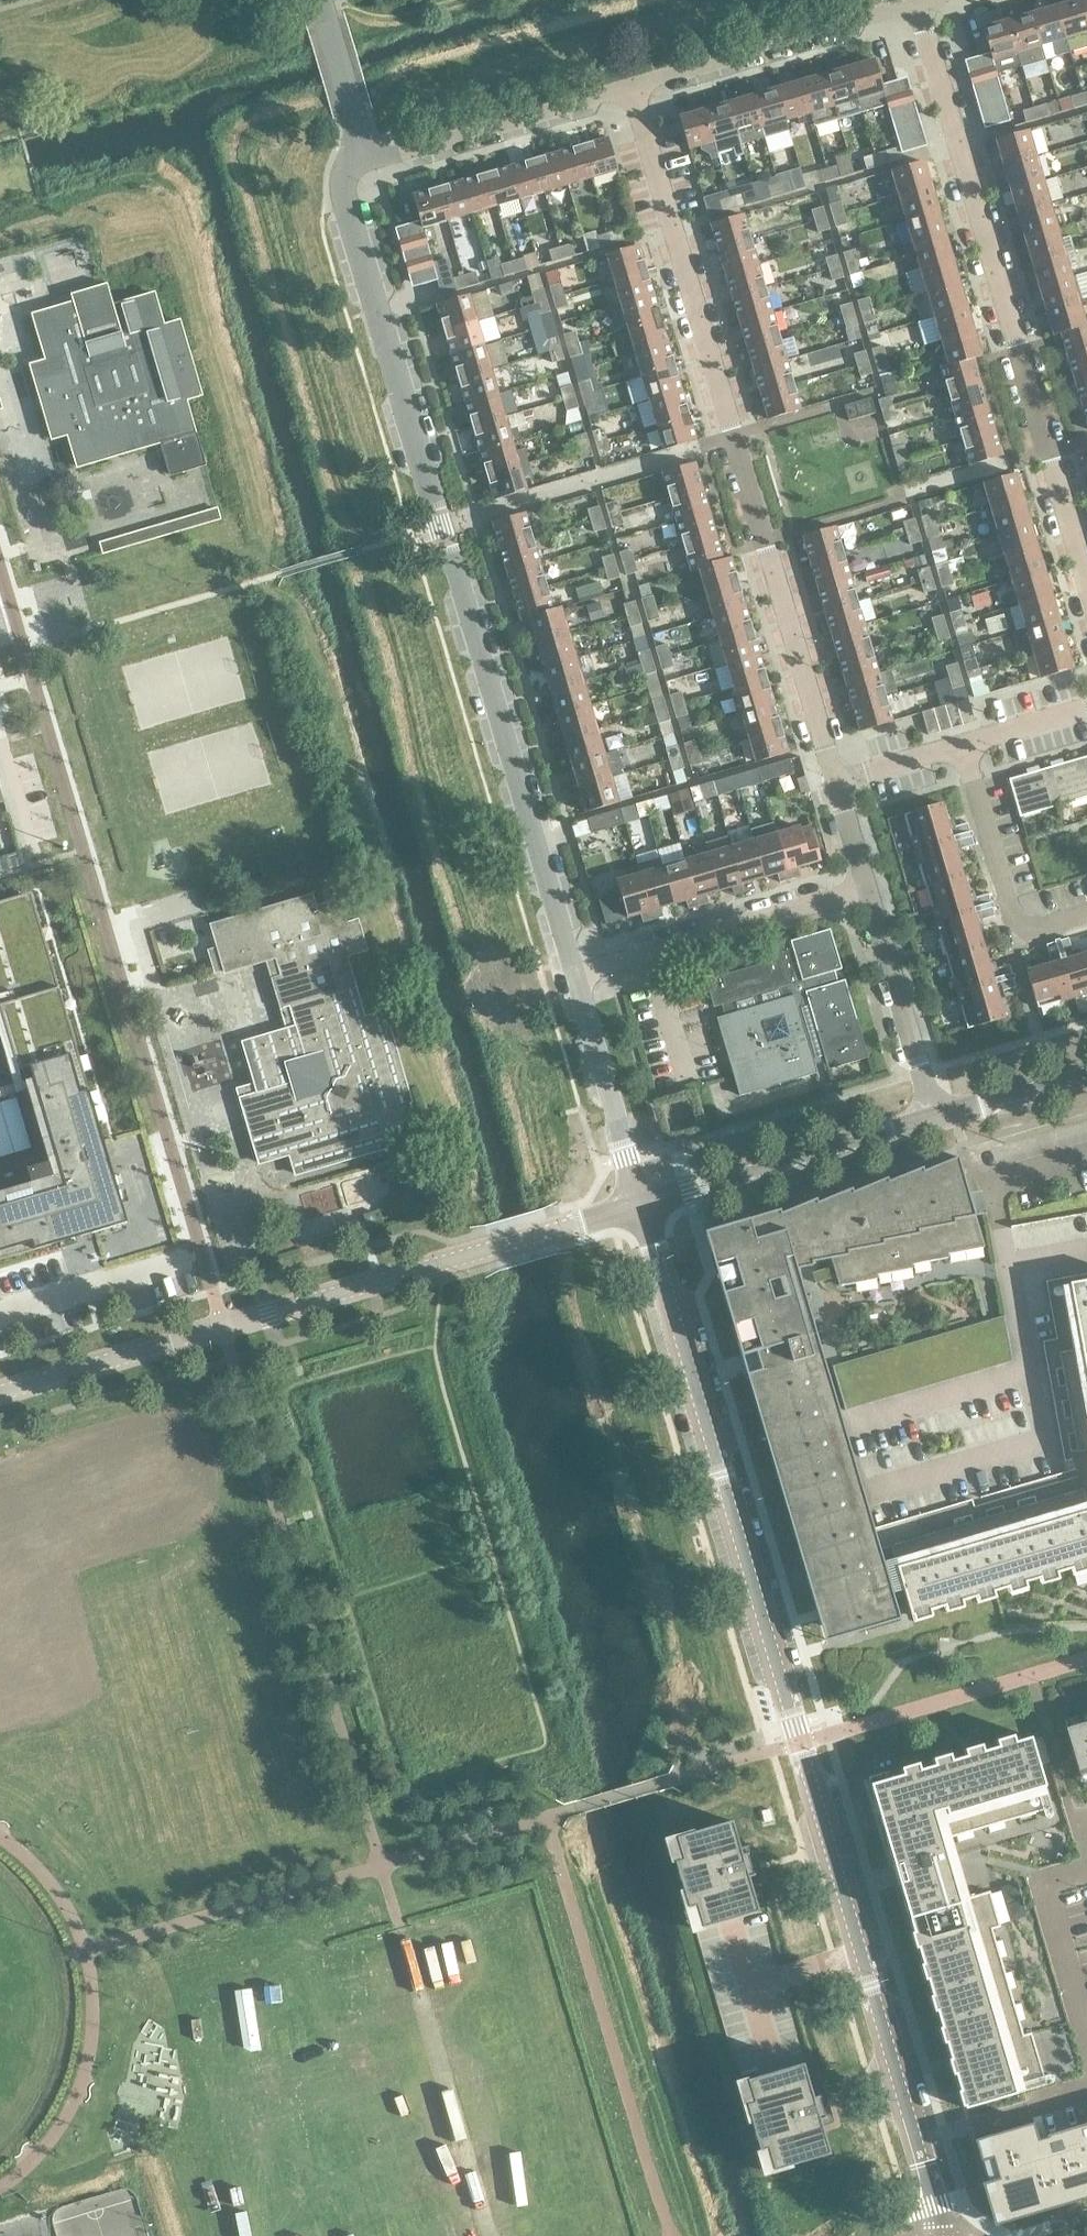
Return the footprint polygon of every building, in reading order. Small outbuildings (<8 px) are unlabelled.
[(1066,39),(1069,53),(1086,47),(1086,23),(1080,0),(1078,0),(1056,6),(1066,39)] [(1070,53),(1069,53),(1066,39),(1056,6),(1032,13),(1041,46),(1052,43),(1056,57),(1070,53)] [(1008,21),(1017,53),(1021,67),(1045,60),(1041,46),(1032,13),(1008,21)] [(983,28),(990,53),(996,74),(1021,67),(1017,53),(1008,21),(983,28)] [(990,53),(974,58),(976,64),(966,67),(977,104),(1003,96),(996,74),(990,53)] [(887,106),(881,85),(874,60),(849,67),(862,113),(887,106)] [(825,75),(834,107),(838,120),(862,113),(849,67),(825,75)] [(800,82),(810,115),(814,127),(838,120),(834,107),(825,75),(800,82)] [(881,85),(887,106),(894,129),(919,121),(908,84),(899,86),(897,81),(881,85)] [(786,122),(810,115),(800,82),(776,89),(786,122)] [(752,96),(762,129),(765,138),(789,131),(786,122),(776,89),(752,96)] [(1085,106),(1082,94),(1057,102),(1061,113),(1085,106)] [(728,103),(738,136),(741,146),(765,138),(762,129),(752,96),(728,103)] [(1003,96),(977,104),(981,117),(1006,109),(1003,96)] [(704,110),(714,143),(738,136),(728,103),(704,110)] [(1045,105),(1034,108),(1037,120),(1048,117),(1045,105)] [(1037,120),(1034,108),(1023,112),(1026,123),(1037,120)] [(1006,109),(981,117),(984,129),(1010,122),(1006,109)] [(714,143),(704,110),(679,117),(689,150),(699,147),(700,151),(709,155),(710,161),(718,158),(714,143)] [(894,129),(898,141),(923,134),(919,121),(894,129)] [(1028,132),(996,141),(1003,166),(1036,157),(1028,132)] [(927,146),(923,134),(898,141),(901,154),(927,146)] [(582,146),(592,179),(617,171),(607,139),(582,146)] [(558,153),(568,186),(592,179),(582,146),(558,153)] [(886,152),(875,155),(878,167),(889,163),(886,152)] [(534,160),(544,193),(568,186),(558,153),(534,160)] [(878,167),(875,155),(863,159),(867,170),(878,167)] [(1036,157),(1003,166),(1010,190),(1043,181),(1036,157)] [(544,193),(534,160),(510,167),(520,200),(544,193)] [(891,172),(898,197),(931,187),(924,162),(891,172)] [(837,166),(826,170),(829,181),(841,178),(837,166)] [(510,167),(486,174),(496,207),(520,200),(510,167)] [(818,184),(829,181),(826,170),(815,173),(818,184)] [(496,207),(486,174),(462,181),(472,214),(496,207)] [(778,184),(781,195),(793,192),(789,180),(778,184)] [(472,214),(462,181),(438,188),(447,221),(472,214)] [(1043,181),(1010,190),(1017,215),(1050,205),(1043,181)] [(767,187),(770,198),(781,195),(778,184),(767,187)] [(931,187),(898,197),(906,221),(938,211),(931,187)] [(413,196),(420,221),(422,228),(447,221),(438,188),(413,196)] [(741,195),(730,198),(733,209),(744,206),(741,195)] [(733,209),(730,198),(719,201),(722,213),(733,209)] [(829,206),(832,217),(843,213),(840,202),(829,206)] [(1050,205),(1017,215),(1024,239),(1057,229),(1050,205)] [(826,219),(822,207),(811,211),(814,222),(826,219)] [(906,221),(913,245),(946,236),(938,211),(906,221)] [(832,217),(835,228),(847,225),(843,213),(832,217)] [(751,240),(743,215),(711,225),(718,250),(751,240)] [(826,219),(814,222),(818,233),(829,230),(826,219)] [(420,221),(404,226),(406,232),(396,234),(410,282),(420,280),(422,285),(437,281),(422,228),(420,221)] [(1057,229),(1024,239),(1031,263),(1073,250),(1069,237),(1060,240),(1057,229)] [(608,234),(612,245),(623,242),(619,231),(608,234)] [(597,237),(600,249),(612,245),(608,234),(597,237)] [(953,260),(946,236),(913,245),(920,269),(953,260)] [(718,250),(725,274),(758,264),(751,240),(718,250)] [(575,256),(571,245),(560,248),(563,259),(575,256)] [(646,271),(639,246),(606,256),(614,281),(646,271)] [(552,263),(563,259),(560,248),(549,251),(552,263)] [(843,254),(846,265),(858,261),(854,250),(843,254)] [(1073,250),(1031,263),(1038,287),(1071,277),(1068,265),(1077,263),(1073,250)] [(526,270),(539,266),(535,252),(522,256),(523,259),(526,270)] [(840,267),(837,255),(825,259),(829,270),(840,267)] [(512,262),(515,274),(526,270),(523,259),(512,262)] [(920,269),(927,293),(960,284),(953,260),(920,269)] [(861,273),(858,261),(846,265),(850,276),(861,273)] [(501,266),(504,277),(515,274),(512,262),(501,266)] [(725,274),(732,298),(765,288),(758,264),(725,274)] [(840,267),(829,270),(832,281),(843,278),(840,267)] [(561,284),(556,270),(545,273),(549,288),(561,284)] [(621,305),(653,295),(646,271),(614,281),(621,305)] [(475,273),(473,274),(464,276),(467,288),(478,284),(475,273)] [(453,280),(456,291),(467,288),(464,276),(453,280)] [(1071,277),(1038,287),(1046,311),(1078,301),(1071,277)] [(481,307),(499,299),(492,284),(474,293),(481,307)] [(549,288),(552,299),(564,296),(561,284),(549,288)] [(960,284),(927,293),(934,317),(967,308),(960,284)] [(159,435),(161,443),(170,475),(204,465),(185,400),(201,396),(179,322),(163,327),(154,294),(112,306),(106,286),(72,296),(74,303),(33,315),(44,353),(48,352),(50,360),(30,366),(52,440),(68,435),(77,467),(111,457),(109,450),(117,448),(118,452),(152,442),(150,437),(159,435)] [(732,298),(739,322),(772,313),(765,288),(732,298)] [(546,301),(543,290),(531,293),(535,304),(546,301)] [(653,295),(621,305),(628,329),(661,319),(653,295)] [(436,306),(444,331),(477,321),(469,296),(444,303),(436,306)] [(567,307),(564,296),(552,299),(556,310),(567,307)] [(857,302),(860,313),(872,310),(869,298),(857,302)] [(1078,301),(1046,311),(1053,336),(1060,334),(1060,333),(1085,325),(1082,315),(1086,313),(1086,302),(1086,299),(1078,301)] [(546,301),(535,304),(538,315),(549,312),(546,301)] [(839,307),(843,318),(854,315),(851,304),(839,307)] [(934,317),(941,341),(974,332),(967,308),(934,317)] [(860,313),(864,324),(875,321),(872,310),(860,313)] [(739,322),(746,346),(779,337),(772,313),(739,322)] [(857,326),(854,315),(843,318),(846,329),(857,326)] [(661,319),(628,329),(635,353),(668,344),(661,319)] [(484,345),(477,321),(444,331),(451,355),(484,345)] [(1060,334),(1067,357),(1086,352),(1086,324),(1085,325),(1060,333),(1060,334)] [(563,336),(567,347),(578,344),(575,332),(563,336)] [(974,332),(941,341),(948,365),(948,366),(973,358),(974,359),(981,357),(974,332)] [(746,346),(753,370),(786,361),(779,337),(746,346)] [(560,349),(557,338),(546,341),(549,352),(560,349)] [(578,344),(567,347),(570,358),(581,355),(578,344)] [(668,344),(635,353),(642,377),(675,368),(668,344)] [(451,355),(458,379),(491,369),(484,345),(451,355)] [(883,346),(871,350),(875,361),(886,358),(883,346)] [(560,349),(549,352),(552,363),(564,360),(560,349)] [(854,355),(857,366),(868,363),(865,352),(854,355)] [(1067,357),(1074,381),(1086,378),(1086,352),(1067,357)] [(886,358),(875,361),(882,386),(898,381),(894,368),(889,369),(886,358)] [(940,367),(948,392),(981,383),(974,359),(973,358),(948,366),(948,365),(940,367)] [(753,370),(761,394),(793,385),(786,361),(753,370)] [(872,374),(868,363),(857,366),(860,377),(872,374)] [(649,401),(682,392),(675,368),(642,377),(649,401)] [(465,403),(498,393),(491,369),(458,379),(465,403)] [(1074,381),(1082,405),(1086,404),(1086,378),(1074,381)] [(578,384),(581,395),(592,392),(589,381),(578,384)] [(981,383),(948,392),(955,416),(988,407),(981,383)] [(793,385),(761,394),(768,419),(801,410),(793,385)] [(560,389),(563,401),(575,397),(571,386),(560,389)] [(592,392),(581,395),(584,406),(596,403),(592,392)] [(682,392),(649,401),(656,425),(689,416),(682,392)] [(465,403),(472,427),(505,418),(498,393),(465,403)] [(575,397),(563,401),(566,412),(578,408),(575,397)] [(878,401),(881,412),(893,409),(890,397),(878,401)] [(868,416),(875,414),(871,399),(844,406),(848,422),(868,416)] [(955,416),(962,440),(995,431),(988,407),(955,416)] [(893,409),(881,412),(885,423),(896,420),(893,409)] [(663,450),(696,441),(689,416),(656,425),(663,450)] [(512,442),(505,418),(472,427),(479,451),(512,442)] [(589,445),(582,421),(565,426),(569,439),(574,438),(577,449),(589,445)] [(592,432),(595,443),(606,440),(603,429),(592,432)] [(995,431),(962,440),(969,466),(1002,456),(995,431)] [(610,451),(606,440),(595,443),(598,455),(610,451)] [(486,475),(519,466),(528,463),(524,449),(515,452),(512,442),(479,451),(486,475)] [(589,445),(577,449),(581,460),(592,457),(589,445)] [(896,460),(907,457),(904,445),(892,449),(896,460)] [(618,455),(619,469),(659,467),(658,453),(618,455)] [(896,460),(899,471),(910,468),(907,457),(896,460)] [(523,479),(532,476),(528,463),(519,466),(486,475),(494,500),(526,491),(523,479)] [(695,464),(662,473),(669,498),(702,489),(695,464)] [(1016,475),(983,484),(990,509),(1023,500),(1016,475)] [(702,489),(669,498),(676,522),(709,513),(702,489)] [(930,500),(924,502),(926,509),(932,507),(930,500)] [(990,509),(997,533),(1030,524),(1023,500),(990,509)] [(605,505),(608,516),(620,513),(617,502),(605,505)] [(602,518),(599,507),(587,510),(591,522),(602,518)] [(623,524),(620,513),(608,516),(612,528),(623,524)] [(709,513),(676,522),(683,547),(716,537),(709,513)] [(525,514),(492,523),(500,548),(533,539),(525,514)] [(932,514),(921,518),(924,529),(935,526),(932,514)] [(602,518),(591,522),(594,533),(605,529),(602,518)] [(903,523),(906,534),(918,531),(914,519),(903,523)] [(1037,548),(1030,524),(997,533),(1005,557),(1037,548)] [(939,537),(935,526),(924,529),(927,540),(939,537)] [(543,549),(572,544),(570,527),(541,532),(543,549)] [(835,527),(802,537),(810,562),(843,553),(835,527)] [(910,545),(921,542),(918,531),(906,534),(910,545)] [(716,537),(683,547),(691,572),(698,569),(723,561),(716,537)] [(103,554),(120,549),(117,538),(100,543),(103,554)] [(507,573),(540,563),(533,539),(500,548),(507,573)] [(1005,557),(1012,581),(1044,572),(1037,548),(1005,557)] [(631,550),(619,553),(622,564),(634,561),(631,550)] [(810,562),(817,586),(850,577),(843,553),(810,562)] [(616,566),(613,555),(601,558),(605,570),(616,566)] [(923,556),(913,559),(916,568),(925,565),(923,556)] [(698,569),(705,593),(738,583),(731,558),(723,561),(698,569)] [(905,569),(914,566),(912,560),(903,562),(905,569)] [(634,561),(622,564),(626,576),(637,572),(634,561)] [(946,562),(935,566),(938,577),(950,574),(946,562)] [(514,597),(547,587),(540,563),(507,573),(514,597)] [(616,566),(605,570),(608,581),(619,578),(616,566)] [(870,583),(890,577),(887,569),(887,568),(864,574),(866,584),(870,583)] [(932,579),(929,568),(917,571),(920,582),(932,579)] [(1052,596),(1044,572),(1012,581),(993,587),(1000,611),(1019,606),(1052,596)] [(953,585),(950,574),(938,577),(941,588),(953,585)] [(850,577),(817,586),(824,610),(857,601),(850,577)] [(932,579),(920,582),(924,593),(935,590),(932,579)] [(713,617),(745,607),(738,583),(705,593),(713,617)] [(554,611),(547,587),(514,597),(521,622),(529,619),(528,619),(554,611)] [(986,592),(971,597),(975,610),(990,605),(986,592)] [(641,600),(644,611),(656,608),(652,596),(641,600)] [(1019,606),(1026,630),(1059,620),(1052,596),(1019,606)] [(824,610),(831,634),(864,625),(857,601),(824,610)] [(627,616),(638,613),(635,602),(623,605),(627,616)] [(603,618),(599,603),(585,607),(589,622),(603,618)] [(720,641),(752,632),(745,607),(713,617),(720,641)] [(561,608),(554,611),(528,619),(529,619),(536,643),(569,633),(561,608)] [(659,619),(656,608),(644,611),(648,622),(659,619)] [(949,614),(952,625),(964,622),(960,611),(949,614)] [(630,628),(641,624),(638,613),(627,616),(630,628)] [(931,619),(935,630),(946,627),(943,616),(931,619)] [(1021,657),(1033,654),(1066,644),(1059,620),(1026,630),(1014,633),(1021,657)] [(964,622),(952,625),(956,636),(967,633),(964,622)] [(831,634),(838,658),(871,649),(864,625),(831,634)] [(946,627),(935,630),(938,642),(949,638),(946,627)] [(727,665),(760,656),(752,632),(720,641),(727,665)] [(576,658),(569,633),(536,643),(543,667),(576,658)] [(994,636),(973,642),(976,651),(997,645),(994,636)] [(1040,679),(1073,669),(1066,644),(1033,654),(1040,679)] [(655,648),(658,659),(670,656),(667,645),(655,648)] [(871,649),(838,658),(845,683),(878,673),(871,649)] [(637,653),(641,665),(652,661),(649,650),(637,653)] [(673,667),(670,656),(658,659),(662,671),(673,667)] [(734,689),(767,680),(760,656),(727,665),(734,689)] [(543,667),(550,691),(583,682),(576,658),(543,667)] [(963,662),(966,673),(978,670),(974,659),(963,662)] [(655,672),(652,661),(641,665),(644,676),(655,672)] [(945,667),(949,678),(960,675),(957,664),(945,667)] [(966,673),(970,684),(981,681),(978,670),(966,673)] [(845,683),(852,707),(885,697),(878,673),(845,683)] [(960,675),(949,678),(952,690),(963,686),(960,675)] [(940,707),(944,706),(955,703),(952,692),(953,692),(952,690),(949,678),(933,682),(940,707)] [(741,713),(774,704),(767,680),(734,689),(741,713)] [(590,706),(583,682),(550,691),(557,715),(590,706)] [(952,692),(955,703),(956,703),(967,700),(963,686),(952,690),(953,692),(952,692)] [(669,696),(673,707),(684,704),(681,693),(669,696)] [(852,707),(860,732),(893,722),(885,697),(852,707)] [(652,701),(655,713),(666,709),(663,698),(652,701)] [(956,703),(963,725),(974,722),(967,700),(956,703)] [(951,729),(963,725),(956,703),(955,703),(944,706),(951,729)] [(687,715),(684,704),(673,707),(676,719),(687,715)] [(774,704),(741,713),(748,738),(781,728),(774,704)] [(557,715),(564,739),(597,730),(590,706),(557,715)] [(939,732),(951,729),(944,706),(940,707),(933,710),(939,732)] [(672,729),(666,709),(655,713),(661,733),(672,729)] [(928,735),(939,732),(933,710),(926,711),(921,713),(928,735)] [(748,738),(755,763),(788,753),(781,728),(748,738)] [(604,754),(597,730),(564,739),(571,763),(604,754)] [(695,741),(684,744),(687,756),(698,752),(695,741)] [(666,750),(669,761),(681,757),(677,746),(666,750)] [(698,752),(687,756),(690,767),(702,763),(698,752)] [(571,763),(578,787),(611,778),(604,754),(571,763)] [(681,757),(669,761),(672,772),(684,769),(681,757)] [(789,759),(757,769),(761,783),(793,773),(789,759)] [(1086,798),(1086,781),(1080,759),(1045,769),(1056,807),(1086,798)] [(739,789),(761,783),(757,769),(735,775),(739,789)] [(1020,817),(1056,807),(1045,769),(1009,780),(1020,817)] [(739,789),(735,775),(726,778),(730,792),(739,789)] [(578,787),(586,813),(618,803),(611,778),(578,787)] [(690,789),(694,802),(716,796),(712,782),(699,786),(690,789)] [(42,784),(27,786),(29,799),(44,797),(42,784)] [(687,790),(668,795),(671,807),(674,816),(693,811),(687,790)] [(644,802),(648,816),(657,813),(653,800),(644,802)] [(639,819),(648,816),(644,802),(635,805),(639,819)] [(904,815),(915,851),(952,840),(941,804),(904,815)] [(587,819),(592,834),(624,824),(620,809),(587,819)] [(790,880),(776,834),(773,823),(750,830),(753,841),(764,878),(777,874),(780,883),(790,880)] [(954,828),(956,837),(970,833),(967,824),(954,828)] [(799,827),(776,834),(790,880),(800,877),(797,868),(820,861),(810,827),(800,830),(799,827)] [(744,893),(730,847),(727,837),(705,844),(708,854),(719,891),(731,887),(734,896),(744,893)] [(974,846),(971,837),(958,841),(960,850),(974,846)] [(952,840),(915,851),(925,887),(963,876),(952,840)] [(730,847),(744,893),(754,890),(752,882),(764,878),(753,841),(730,847)] [(708,854),(685,861),(698,907),(708,904),(706,895),(719,891),(708,854)] [(639,874),(653,920),(663,917),(660,908),(673,905),(662,867),(659,859),(637,865),(639,874)] [(689,910),(698,907),(685,861),(662,867),(673,905),(686,901),(689,910)] [(643,923),(653,920),(639,874),(616,881),(627,918),(640,914),(643,923)] [(925,887),(935,922),(973,911),(963,876),(925,887)] [(977,907),(991,903),(988,894),(975,898),(977,907)] [(104,1144),(77,1052),(70,1054),(24,895),(0,902),(0,1008),(19,1072),(30,1069),(65,1187),(0,1206),(0,1261),(59,1244),(57,1236),(77,1230),(80,1238),(127,1223),(104,1144)] [(316,907),(313,897),(210,927),(223,972),(265,959),(280,1009),(353,987),(345,958),(365,952),(356,920),(346,923),(342,908),(333,902),(316,907)] [(992,908),(979,912),(981,920),(995,917),(992,908)] [(983,946),(973,911),(935,922),(946,957),(983,946)] [(717,1019),(719,1027),(739,1096),(817,1073),(813,1061),(824,1058),(828,1070),(867,1058),(845,981),(838,983),(835,972),(841,970),(830,930),(790,942),(793,950),(782,953),(779,945),(702,968),(713,1008),(727,1004),(730,1015),(717,1019)] [(1068,938),(1059,941),(1063,955),(1072,952),(1068,938)] [(1046,945),(1050,958),(1050,959),(1059,956),(1055,942),(1046,945)] [(946,957),(956,993),(994,982),(983,946),(946,957)] [(1063,960),(1074,998),(1086,994),(1086,953),(1063,960)] [(1037,1009),(1074,998),(1063,960),(1026,971),(1037,1009)] [(1009,965),(996,969),(998,978),(1012,974),(1009,965)] [(1013,979),(1000,983),(1002,992),(1016,988),(1013,979)] [(956,993),(967,1029),(1005,1018),(994,982),(956,993)] [(256,1083),(253,1084),(236,1089),(240,1104),(251,1101),(258,1125),(247,1129),(258,1163),(288,1154),(294,1174),(415,1138),(418,1133),(382,1012),(362,1018),(353,987),(280,1009),(286,1029),(244,1041),(256,1083)] [(0,1102),(0,1158),(31,1149),(15,1098),(0,1102)] [(900,1620),(898,1611),(891,1589),(891,1587),(887,1577),(793,1257),(828,1251),(838,1286),(878,1279),(877,1275),(913,1268),(912,1265),(949,1258),(948,1254),(984,1247),(975,1216),(969,1195),(958,1157),(704,1232),(810,1591),(825,1642),(900,1620)] [(27,1170),(31,1184),(53,1177),(49,1163),(27,1170)] [(975,1216),(985,1215),(981,1192),(969,1195),(975,1216)] [(1065,1386),(1067,1400),(1068,1402),(1071,1401),(1074,1417),(1071,1417),(1071,1419),(1073,1433),(1074,1434),(1077,1434),(1079,1449),(1076,1450),(1077,1451),(1077,1453),(1086,1451),(1086,1280),(1069,1284),(1069,1285),(1081,1349),(1073,1350),(1059,1353),(1061,1368),(1062,1369),(1065,1369),(1068,1384),(1065,1385),(1065,1386)] [(987,1321),(971,1326),(976,1345),(989,1341),(1007,1336),(1005,1321),(989,1325),(987,1321)] [(876,1375),(888,1371),(901,1367),(914,1363),(926,1360),(939,1356),(952,1352),(964,1349),(968,1348),(976,1345),(971,1326),(962,1328),(963,1333),(833,1371),(838,1386),(851,1382),(863,1378),(876,1375)] [(1007,1336),(989,1341),(996,1367),(1012,1362),(1007,1336)] [(989,1341),(976,1345),(984,1370),(996,1367),(989,1341)] [(976,1345),(968,1348),(964,1349),(972,1374),(984,1370),(976,1345)] [(964,1349),(952,1352),(959,1378),(972,1374),(964,1349)] [(952,1352),(939,1356),(946,1381),(959,1378),(952,1352)] [(939,1356),(926,1360),(934,1385),(946,1381),(939,1356)] [(921,1389),(934,1385),(926,1360),(914,1363),(921,1389)] [(914,1363),(901,1367),(909,1392),(921,1389),(914,1363)] [(901,1367),(888,1371),(896,1396),(909,1392),(901,1367)] [(888,1371),(876,1375),(883,1400),(896,1396),(888,1371)] [(883,1400),(876,1375),(863,1378),(871,1403),(883,1400)] [(863,1378),(851,1382),(858,1407),(871,1403),(863,1378)] [(845,1411),(858,1407),(851,1382),(838,1386),(845,1411)] [(1013,1490),(1024,1487),(1019,1467),(1008,1469),(1013,1490)] [(1086,1501),(1083,1489),(1036,1502),(1035,1503),(1036,1506),(1021,1510),(1020,1507),(1018,1508),(1005,1512),(1003,1512),(1004,1515),(989,1519),(988,1517),(986,1517),(973,1521),(971,1522),(972,1524),(957,1529),(956,1526),(955,1526),(890,1546),(894,1559),(898,1574),(887,1577),(891,1587),(891,1589),(902,1585),(911,1616),(912,1616),(914,1615),(913,1613),(928,1608),(929,1611),(931,1611),(944,1607),(946,1606),(945,1603),(960,1599),(961,1602),(962,1601),(976,1597),(977,1597),(977,1594),(991,1590),(992,1592),(994,1592),(1008,1588),(1009,1588),(1008,1585),(1023,1580),(1024,1583),(1026,1583),(1039,1579),(1041,1578),(1040,1575),(1055,1571),(1056,1574),(1057,1573),(1071,1569),(1073,1576),(1086,1572),(1086,1503),(1086,1501)] [(1065,1728),(1079,1777),(1086,1774),(1086,1722),(1065,1728)] [(886,1773),(868,1778),(889,1848),(896,1846),(900,1860),(893,1862),(894,1865),(900,1885),(899,1885),(900,1885),(904,1902),(911,1900),(915,1914),(908,1916),(914,1933),(921,1931),(925,1945),(918,1947),(923,1965),(930,1963),(934,1977),(927,1979),(932,1997),(939,1995),(943,2009),(936,2011),(942,2028),(949,2026),(953,2040),(946,2042),(965,2109),(1046,2085),(1031,2033),(1023,2035),(1019,2021),(1016,2022),(1012,2008),(1015,2007),(1009,1989),(1007,1990),(1002,1976),(1005,1975),(1000,1957),(997,1958),(993,1944),(996,1943),(992,1929),(1000,1927),(989,1892),(968,1898),(950,1838),(957,1836),(956,1833),(970,1829),(971,1832),(989,1827),(988,1824),(1002,1820),(1003,1823),(1020,1817),(1020,1815),(1033,1810),(1034,1813),(1052,1808),(1031,1737),(1013,1742),(1014,1745),(1000,1749),(999,1747),(982,1752),(983,1755),(969,1759),(968,1756),(950,1761),(951,1764),(937,1768),(936,1765),(918,1770),(919,1773),(905,1777),(904,1774),(888,1779),(886,1773)] [(675,1838),(668,1840),(694,1930),(758,1911),(753,1895),(752,1891),(751,1890),(750,1884),(762,1880),(756,1874),(754,1874),(749,1858),(750,1855),(752,1846),(750,1846),(749,1847),(745,1848),(740,1849),(737,1842),(731,1821),(710,1828),(693,1832),(675,1838)] [(803,2064),(739,2082),(739,2083),(766,2173),(829,2154),(823,2133),(821,2126),(834,2122),(827,2116),(825,2116),(823,2109),(824,2088),(822,2088),(822,2089),(820,2089),(811,2092),(809,2085),(803,2064)] [(974,2140),(994,2205),(1005,2202),(1010,2221),(1086,2198),(1086,2124),(1037,2138),(1033,2123),(974,2140)] [(27,2228),(0,2232),(0,2235),(28,2235),(27,2228)]
